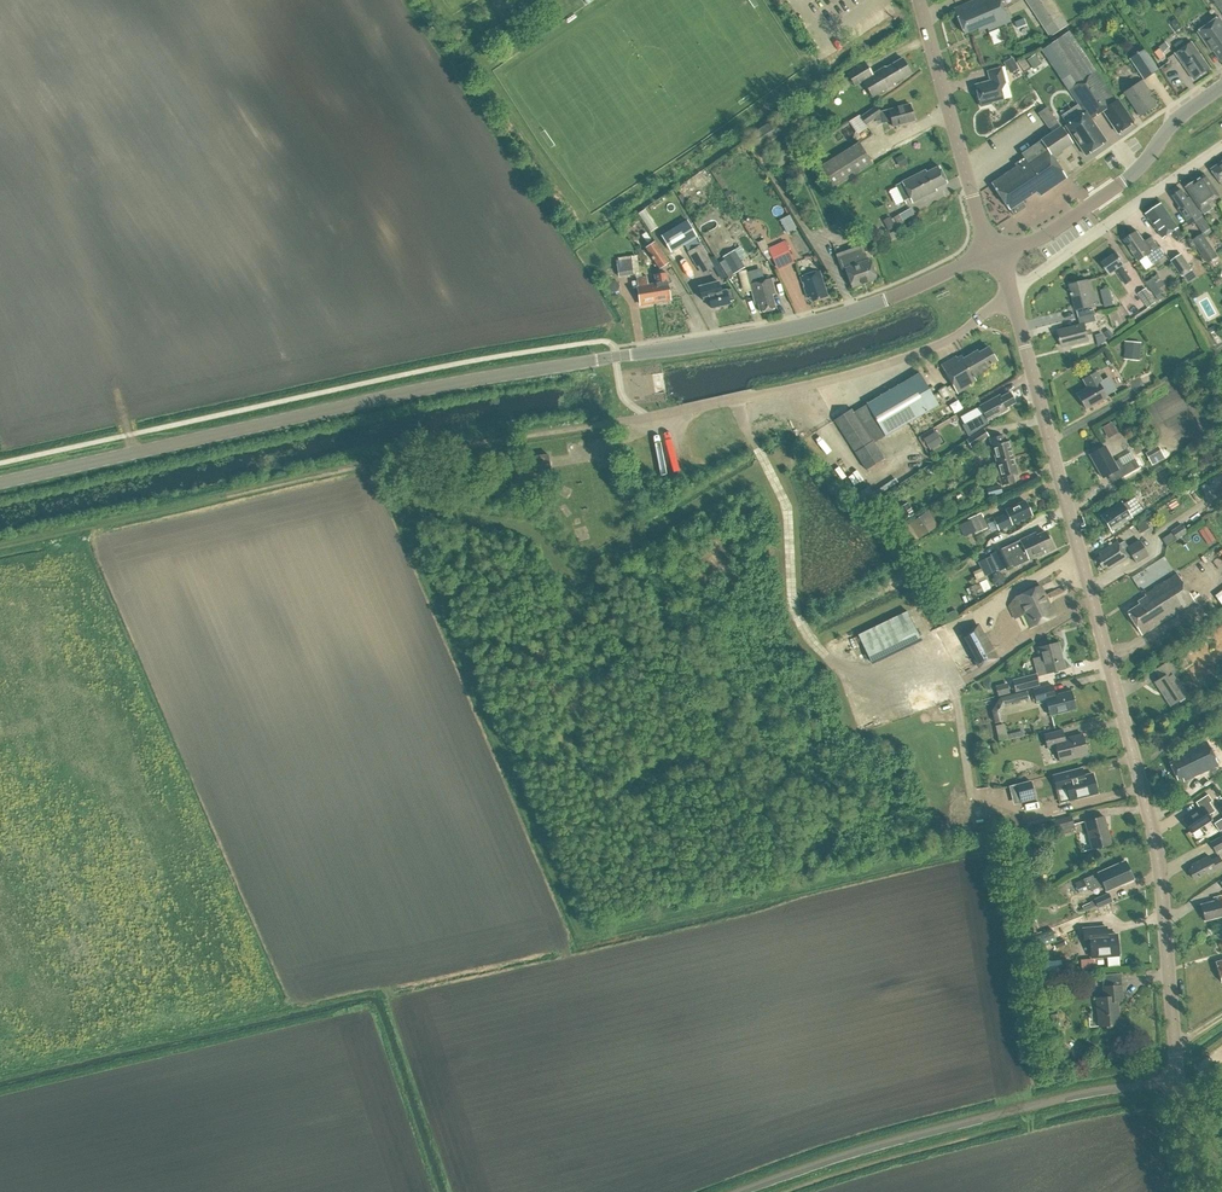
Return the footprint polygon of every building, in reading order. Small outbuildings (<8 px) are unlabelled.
[(584,8),(597,0),(579,0),(584,8)] [(1000,0),(975,0),(954,9),(964,34),(978,28),(979,31),(987,28),(989,30),(1009,22),(1000,0)] [(1050,37),(1068,25),(1051,0),(1025,0),(1050,37)] [(1221,13),(1221,0),(1213,0),(1221,13)] [(1221,62),(1221,20),(1220,17),(1198,32),(1212,52),(1214,51),(1221,62)] [(1169,23),(1175,32),(1181,28),(1175,19),(1169,23)] [(1066,126),(1085,155),(1106,142),(1090,119),(1102,111),(1117,133),(1133,123),(1118,101),(1115,102),(1069,32),(1041,50),(1084,114),(1066,126)] [(1176,54),(1195,80),(1211,69),(1192,42),(1187,46),(1182,40),(1178,43),(1177,41),(1174,43),(1175,45),(1175,46),(1179,52),(1176,54)] [(1158,70),(1144,49),(1130,59),(1143,80),(1158,70)] [(1159,49),(1154,52),(1160,60),(1165,57),(1159,49)] [(1040,62),(1035,55),(1027,60),(1032,68),(1040,62)] [(895,83),(912,73),(902,57),(874,75),(865,61),(847,73),(855,86),(863,81),(873,98),(883,91),(883,92),(895,85),(895,83)] [(1003,63),(1009,74),(1018,69),(1012,58),(1003,63)] [(1006,83),(1002,68),(988,71),(990,81),(975,85),(981,107),(992,104),(991,102),(1003,99),(1000,84),(1006,83)] [(1124,93),(1140,117),(1155,106),(1145,91),(1147,89),(1142,81),(1124,93)] [(875,118),(877,121),(882,119),(883,123),(891,121),(893,127),(915,121),(910,104),(880,112),(878,114),(873,108),(861,117),(866,125),(875,118)] [(1059,125),(1047,108),(1038,114),(1050,131),(1059,125)] [(852,127),(861,121),(855,111),(845,117),(852,127)] [(1009,209),(1013,215),(1025,207),(1021,201),(1037,191),(1040,196),(1066,178),(1053,157),(1072,143),(1061,126),(1021,153),(1024,158),(1015,164),(1016,167),(991,184),(1009,210),(1009,209)] [(860,144),(822,168),(835,189),(873,164),(860,144)] [(894,159),(898,169),(907,164),(903,155),(894,159)] [(682,186),(677,191),(681,196),(708,174),(699,163),(678,181),(682,186)] [(1221,184),(1221,163),(1212,169),(1221,184)] [(927,172),(926,170),(902,182),(896,186),(903,201),(910,198),(913,203),(936,191),(936,189),(948,183),(939,165),(927,172)] [(1195,181),(1186,187),(1186,188),(1186,187),(1205,215),(1213,209),(1210,204),(1221,196),(1207,176),(1203,176),(1195,181)] [(1182,190),(1173,197),(1181,208),(1179,209),(1190,225),(1195,221),(1204,234),(1211,229),(1202,217),(1203,216),(1190,197),(1188,199),(1182,190)] [(1185,237),(1179,228),(1162,204),(1146,214),(1163,239),(1172,233),(1178,242),(1185,237)] [(909,208),(898,215),(902,221),(913,214),(909,208)] [(789,215),(780,220),(786,233),(796,228),(789,215)] [(894,218),(899,226),(903,224),(898,215),(894,218)] [(687,221),(660,236),(670,253),(697,237),(687,221)] [(858,240),(852,223),(840,228),(842,234),(846,233),(850,243),(858,240)] [(1143,240),(1138,231),(1125,240),(1139,262),(1148,256),(1154,265),(1166,257),(1152,237),(1146,241),(1143,240)] [(1199,237),(1193,242),(1205,259),(1212,254),(1199,237)] [(655,242),(645,249),(659,269),(669,263),(655,242)] [(784,242),(768,249),(772,258),(788,250),(784,242)] [(851,284),(852,288),(877,280),(876,276),(877,276),(872,262),(870,259),(868,259),(862,245),(836,254),(842,270),(846,269),(846,271),(850,285),(851,284)] [(714,268),(701,246),(687,254),(700,276),(714,268)] [(724,256),(735,273),(746,266),(736,249),(724,256)] [(793,260),(788,250),(783,253),(788,263),(793,260)] [(1117,253),(1102,263),(1109,274),(1116,270),(1126,285),(1132,281),(1122,266),(1125,264),(1117,253)] [(1182,279),(1183,278),(1188,286),(1198,280),(1182,256),(1171,263),(1182,279)] [(616,261),(619,277),(634,275),(632,258),(616,261)] [(820,271),(800,277),(807,298),(811,297),(812,301),(825,298),(823,293),(827,291),(820,271)] [(652,283),(655,304),(672,301),(670,286),(674,284),(669,275),(667,275),(666,272),(655,274),(656,282),(652,283)] [(637,286),(640,306),(655,304),(652,283),(649,283),(647,275),(636,277),(638,286),(637,286)] [(758,305),(760,312),(776,308),(773,295),(774,294),(776,293),(772,277),(750,284),(755,305),(758,305)] [(1077,310),(1078,317),(1094,313),(1092,306),(1095,305),(1088,280),(1069,285),(1075,310),(1077,310)] [(1152,280),(1146,284),(1159,302),(1165,298),(1160,291),(1153,281),(1152,280)] [(709,298),(712,308),(730,304),(730,302),(735,300),(732,289),(722,292),(719,282),(699,287),(703,300),(709,298)] [(1156,303),(1146,289),(1138,295),(1148,309),(1156,303)] [(1058,330),(1063,347),(1089,340),(1085,324),(1096,321),(1094,313),(1078,317),(1080,324),(1058,330)] [(1115,336),(1111,330),(1104,334),(1108,340),(1115,336)] [(1096,337),(1099,346),(1105,342),(1103,335),(1096,337)] [(940,366),(957,395),(970,387),(969,386),(976,382),(974,379),(988,370),(987,368),(997,362),(989,347),(979,353),(977,351),(963,359),(961,356),(956,359),(955,357),(940,366),(940,365),(940,366)] [(1134,354),(1140,368),(1150,363),(1144,350),(1134,354)] [(1125,357),(1112,362),(1119,380),(1132,374),(1125,357)] [(1098,383),(1101,381),(1096,372),(1082,380),(1087,388),(1077,394),(1085,409),(1106,397),(1098,383)] [(938,407),(919,374),(864,407),(884,439),(938,407)] [(1009,392),(997,399),(996,397),(979,407),(983,414),(962,425),(968,436),(989,423),(988,421),(1007,410),(1006,408),(1015,403),(1009,393),(1009,392)] [(963,411),(974,403),(970,399),(960,406),(963,411)] [(834,420),(866,470),(866,469),(884,459),(851,409),(834,420)] [(1100,435),(1113,430),(1109,419),(1096,423),(1100,435)] [(983,429),(966,440),(971,447),(988,436),(983,429)] [(933,434),(923,439),(930,450),(939,444),(933,434)] [(993,455),(995,463),(1013,458),(1009,442),(1005,443),(1002,436),(989,439),(993,455)] [(1090,455),(1103,478),(1120,468),(1124,476),(1139,468),(1135,459),(1122,466),(1119,459),(1114,462),(1105,446),(1090,455)] [(1159,447),(1146,454),(1153,467),(1166,461),(1159,447)] [(551,471),(549,460),(548,455),(527,458),(529,475),(551,472),(551,471)] [(997,470),(1002,486),(1015,483),(1013,476),(1018,474),(1013,458),(995,463),(997,470)] [(1149,483),(1156,495),(1172,484),(1164,473),(1149,483)] [(1000,486),(987,489),(989,496),(1002,493),(1000,486)] [(877,490),(871,494),(867,488),(855,497),(863,509),(876,501),(875,500),(881,496),(877,490)] [(1143,510),(1134,498),(1123,505),(1121,502),(1101,516),(1111,531),(1132,518),(1131,518),(1143,510)] [(913,514),(907,502),(898,507),(904,519),(913,514)] [(1025,502),(1006,511),(1006,513),(993,520),(998,531),(1011,525),(1012,526),(1032,516),(1025,502)] [(924,514),(909,523),(918,538),(933,528),(924,514)] [(980,515),(968,521),(969,524),(958,529),(963,540),(987,529),(980,515)] [(1117,529),(1121,535),(1135,527),(1131,520),(1117,529)] [(1136,526),(1140,533),(1149,527),(1144,521),(1136,526)] [(1161,539),(1166,546),(1187,532),(1181,524),(1171,530),(1172,532),(1161,539)] [(991,556),(978,563),(985,576),(991,572),(997,570),(998,573),(1011,566),(1013,568),(1045,554),(1044,552),(1053,548),(1045,531),(1036,536),(1035,534),(990,555),(991,556)] [(1107,566),(1109,569),(1127,558),(1131,556),(1136,563),(1148,556),(1139,540),(1122,550),(1117,542),(1099,553),(1101,556),(1097,558),(1103,569),(1107,566)] [(1177,574),(1144,595),(1145,596),(1137,602),(1139,604),(1127,612),(1141,635),(1194,601),(1177,574)] [(1014,618),(1024,614),(1027,612),(1033,626),(1054,616),(1040,586),(1016,598),(1020,606),(1011,610),(1014,618)] [(946,623),(959,618),(956,611),(943,617),(946,623)] [(995,659),(977,626),(961,635),(979,668),(995,659)] [(850,634),(834,640),(837,647),(853,640),(850,634)] [(940,650),(952,644),(950,639),(937,645),(940,650)] [(1058,642),(1035,649),(1038,658),(1040,658),(1045,675),(1066,670),(1058,642)] [(898,651),(887,659),(891,665),(902,657),(898,651)] [(950,659),(957,669),(966,662),(960,653),(950,659)] [(1155,682),(1170,706),(1187,695),(1175,677),(1178,675),(1169,661),(1155,670),(1160,679),(1155,682)] [(1012,681),(1015,693),(1039,687),(1036,675),(1012,681)] [(939,687),(944,698),(949,695),(945,685),(939,687)] [(995,688),(997,697),(1010,694),(1007,685),(995,688)] [(1037,705),(1045,703),(1049,717),(1076,710),(1071,691),(1054,696),(1051,685),(1033,690),(1037,705)] [(1028,700),(1026,692),(999,699),(991,712),(994,725),(1002,723),(1000,713),(1005,705),(1028,700)] [(1211,740),(1221,733),(1221,723),(1221,722),(1206,733),(1211,740)] [(980,734),(988,733),(987,725),(979,726),(980,734)] [(995,728),(998,743),(1024,737),(1023,733),(1008,736),(1005,726),(995,728)] [(1047,749),(1055,747),(1059,763),(1087,755),(1082,734),(1065,739),(1062,730),(1043,735),(1047,749)] [(1181,753),(1171,757),(1173,761),(1169,763),(1177,782),(1182,780),(1183,783),(1218,767),(1206,740),(1180,752),(1181,753)] [(1088,759),(1089,766),(1115,761),(1114,755),(1088,759)] [(1053,776),(1056,790),(1066,787),(1069,800),(1097,793),(1092,775),(1081,777),(1082,779),(1076,780),(1076,779),(1071,780),(1069,772),(1053,776)] [(1030,781),(1009,787),(1013,801),(1034,795),(1030,781)] [(1208,816),(1214,811),(1209,803),(1211,801),(1207,795),(1195,803),(1199,809),(1182,820),(1191,833),(1211,820),(1208,816)] [(1070,830),(1074,828),(1071,816),(1052,822),(1052,823),(1050,824),(1051,829),(1054,828),(1055,831),(1062,829),(1064,834),(1071,832),(1070,830)] [(1104,816),(1084,822),(1092,850),(1112,844),(1104,816)] [(1088,846),(1085,833),(1076,835),(1079,848),(1088,846)] [(1210,843),(1215,852),(1221,848),(1221,836),(1210,843)] [(1188,870),(1193,880),(1206,872),(1208,875),(1221,868),(1221,864),(1218,856),(1210,860),(1208,856),(1190,865),(1191,868),(1188,870)] [(1125,861),(1097,873),(1099,877),(1093,879),(1091,876),(1082,879),(1083,882),(1075,885),(1079,895),(1102,884),(1103,887),(1106,892),(1117,887),(1134,880),(1125,861)] [(1112,902),(1108,893),(1094,900),(1094,901),(1081,906),(1083,911),(1096,905),(1098,909),(1112,902)] [(1213,898),(1214,901),(1200,905),(1205,922),(1221,917),(1221,897),(1221,895),(1213,898)] [(1118,934),(1108,935),(1107,928),(1083,930),(1084,946),(1090,945),(1091,958),(1120,955),(1118,934)] [(1055,969),(1051,948),(1040,949),(1044,970),(1055,969)] [(1121,1026),(1118,1002),(1124,1002),(1122,986),(1103,987),(1103,997),(1096,998),(1099,1028),(1121,1026)]
